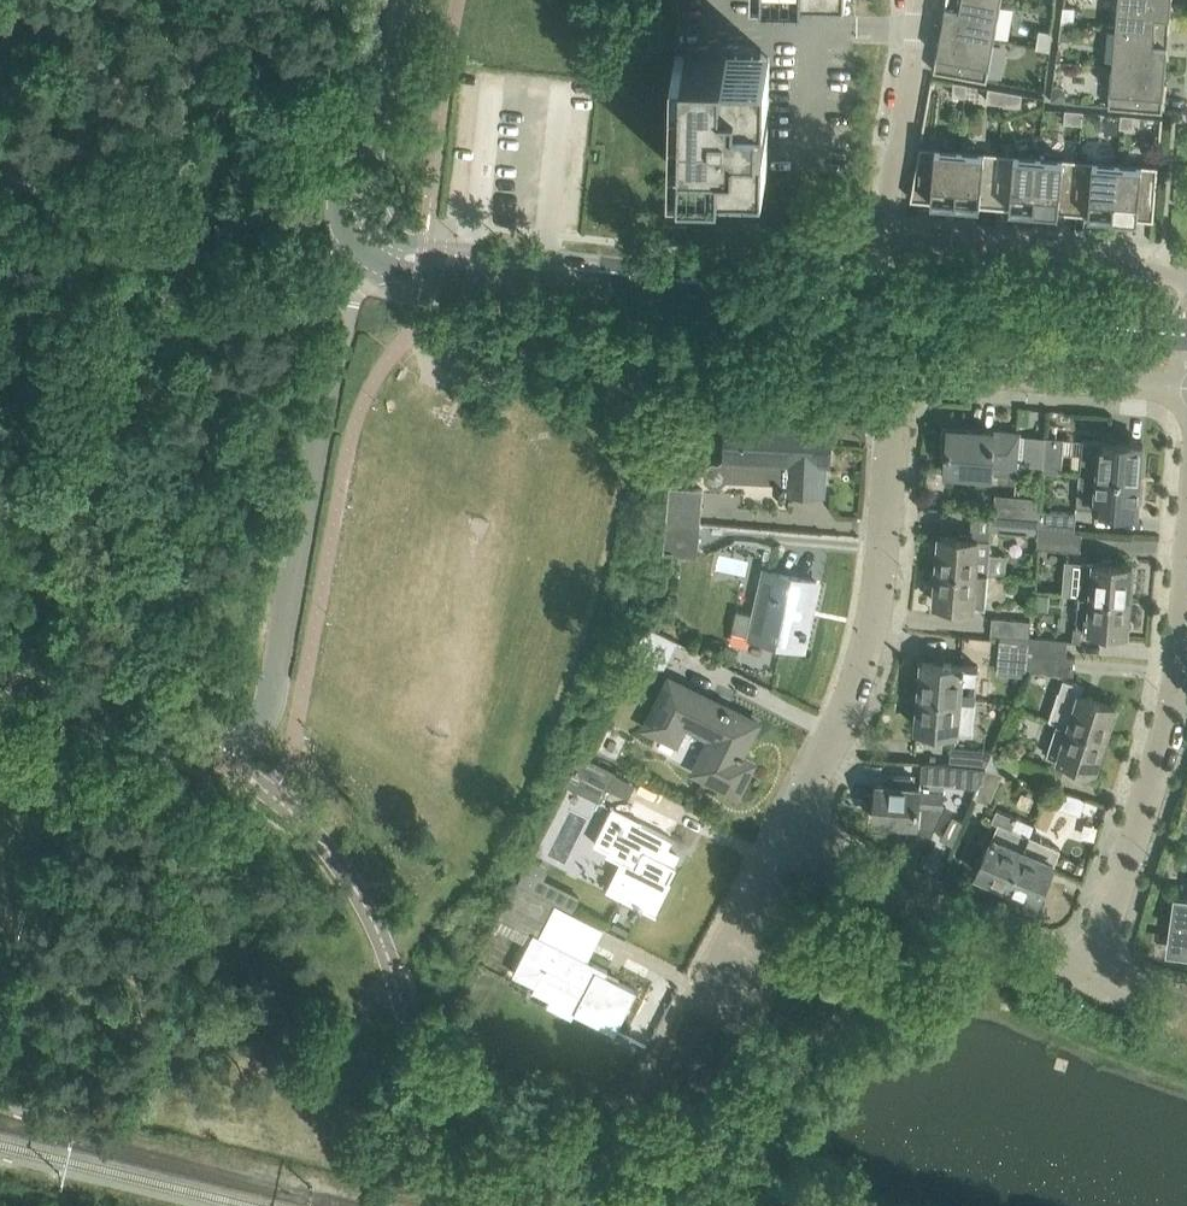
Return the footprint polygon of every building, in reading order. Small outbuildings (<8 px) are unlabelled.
[(1001,0),(1000,0),(946,0),(941,29),(994,39),(1001,0)] [(1115,25),(1169,30),(1172,0),(1117,0),(1115,25)] [(1063,6),(1061,21),(1075,22),(1076,7),(1063,6)] [(1073,41),(1075,22),(1061,21),(1059,39),(1073,41)] [(1169,30),(1115,25),(1112,65),(1166,69),(1169,30)] [(987,79),(994,39),(941,29),(934,69),(987,79)] [(1035,47),(1050,49),(1052,30),(1038,29),(1035,47)] [(761,123),(762,99),(769,99),(770,55),(727,54),(727,51),(686,50),(686,51),(677,51),(676,51),(673,167),(684,168),(724,169),(724,166),(768,167),(768,123),(761,123)] [(1166,69),(1112,65),(1109,105),(1163,109),(1166,69)] [(965,95),(967,83),(954,80),(953,94),(965,95)] [(987,102),(1004,103),(1005,89),(989,86),(987,102)] [(1052,86),(1051,100),(1064,101),(1065,91),(1061,87),(1052,86)] [(1022,92),(1005,89),(1004,103),(1004,104),(1020,106),(1022,92)] [(1082,124),(1083,110),(1066,108),(1065,122),(1082,124)] [(1134,114),(1122,113),(1120,125),(1133,127),(1134,114)] [(911,198),(956,202),(960,148),(920,144),(911,198)] [(960,148),(956,202),(995,205),(1000,151),(960,148)] [(1039,154),(1000,151),(995,205),(1035,208),(1039,154)] [(1039,154),(1035,208),(1074,212),(1078,158),(1039,154)] [(1118,161),(1078,158),(1074,212),(1113,215),(1118,161)] [(1118,161),(1113,215),(1154,218),(1158,164),(1118,161)] [(768,419),(728,417),(726,458),(720,463),(712,463),(706,469),(705,477),(711,483),(719,483),(726,477),(786,480),(786,486),(783,486),(783,490),(823,492),(824,461),(828,462),(830,427),(768,424),(768,419)] [(950,426),(946,469),(991,472),(991,463),(1043,467),(1046,435),(1018,433),(1018,432),(950,426)] [(1043,467),(1043,469),(1061,471),(1064,437),(1046,435),(1043,467)] [(1143,443),(1083,438),(1080,474),(1140,478),(1143,443)] [(1140,478),(1080,474),(1078,507),(1138,511),(1140,478)] [(669,485),(666,523),(700,525),(703,488),(669,485)] [(1076,510),(1040,507),(1039,516),(1038,529),(1082,532),(1082,528),(1074,528),(1076,510)] [(990,527),(990,529),(1038,533),(1038,529),(1039,516),(991,512),(990,527)] [(700,525),(666,523),(664,553),(698,556),(700,525)] [(1082,532),(1038,529),(1038,533),(1037,547),(1080,550),(1082,532)] [(941,535),(938,570),(987,574),(990,539),(978,538),(941,535)] [(1082,562),(1080,595),(1129,599),(1132,564),(1095,561),(1093,562),(1082,562)] [(778,644),(802,649),(805,632),(807,633),(808,629),(800,627),(805,605),(811,606),(817,581),(766,570),(757,612),(734,607),(729,629),(752,634),(752,637),(778,642),(778,644)] [(985,606),(987,574),(938,570),(935,602),(972,605),(972,604),(985,606)] [(1126,631),(1129,599),(1080,595),(1077,626),(1090,627),(1090,628),(1126,631)] [(992,615),(991,633),(1001,634),(1029,636),(1030,634),(1031,618),(992,615)] [(647,624),(633,652),(663,668),(678,639),(647,624)] [(1029,642),(1028,653),(1066,656),(1067,637),(1030,634),(1029,636),(1029,642)] [(1000,639),(999,655),(1028,658),(1028,653),(1029,642),(1000,639)] [(1028,658),(1027,670),(1055,672),(1054,673),(1072,675),(1074,657),(1066,656),(1028,653),(1028,658)] [(923,660),(920,695),(975,699),(978,667),(965,666),(963,663),(923,660)] [(1081,693),(1084,684),(1063,678),(1050,719),(1057,721),(1057,722),(1105,737),(1115,704),(1081,693)] [(742,752),(758,721),(728,706),(727,709),(676,683),(652,730),(676,742),(685,725),(718,741),(702,774),(738,792),(748,771),(735,765),(740,755),(742,756),(743,753),(742,752)] [(975,699),(920,695),(917,728),(956,731),(957,731),(957,730),(972,732),(975,699)] [(1105,737),(1057,722),(1048,752),(1058,756),(1058,757),(1095,768),(1105,737)] [(950,762),(986,765),(992,750),(954,746),(951,746),(950,762)] [(992,750),(986,765),(1002,770),(1015,774),(1020,759),(995,750),(992,750)] [(582,753),(572,771),(585,778),(607,789),(616,770),(582,753)] [(924,781),(977,786),(986,765),(950,762),(950,763),(926,761),(924,781)] [(989,802),(1002,770),(986,765),(977,786),(978,786),(974,796),(989,802)] [(572,771),(566,784),(579,791),(585,778),(572,771)] [(892,773),(892,783),(877,782),(874,818),(889,819),(888,824),(916,826),(931,833),(946,805),(941,805),(943,788),(920,787),(920,785),(911,785),(912,774),(892,773)] [(1080,813),(1086,797),(1050,786),(1042,801),(1080,813)] [(604,886),(658,913),(659,912),(654,909),(677,864),(672,862),(677,853),(665,848),(670,838),(673,840),(674,838),(613,807),(594,842),(620,855),(604,886)] [(994,832),(976,871),(1008,885),(1030,835),(1034,823),(997,807),(992,819),(998,822),(994,832)] [(1060,847),(1030,835),(1008,885),(1039,898),(1060,847)] [(516,881),(494,926),(511,934),(516,925),(533,934),(535,931),(540,934),(557,902),(538,893),(529,888),(516,881)] [(541,887),(538,893),(557,902),(562,891),(544,882),(541,887)] [(1176,895),(1169,943),(1186,945),(1186,896),(1176,895)] [(533,934),(513,973),(535,984),(541,974),(582,995),(574,1010),(616,1031),(637,989),(606,973),(608,969),(540,934),(535,931),(533,934)]
